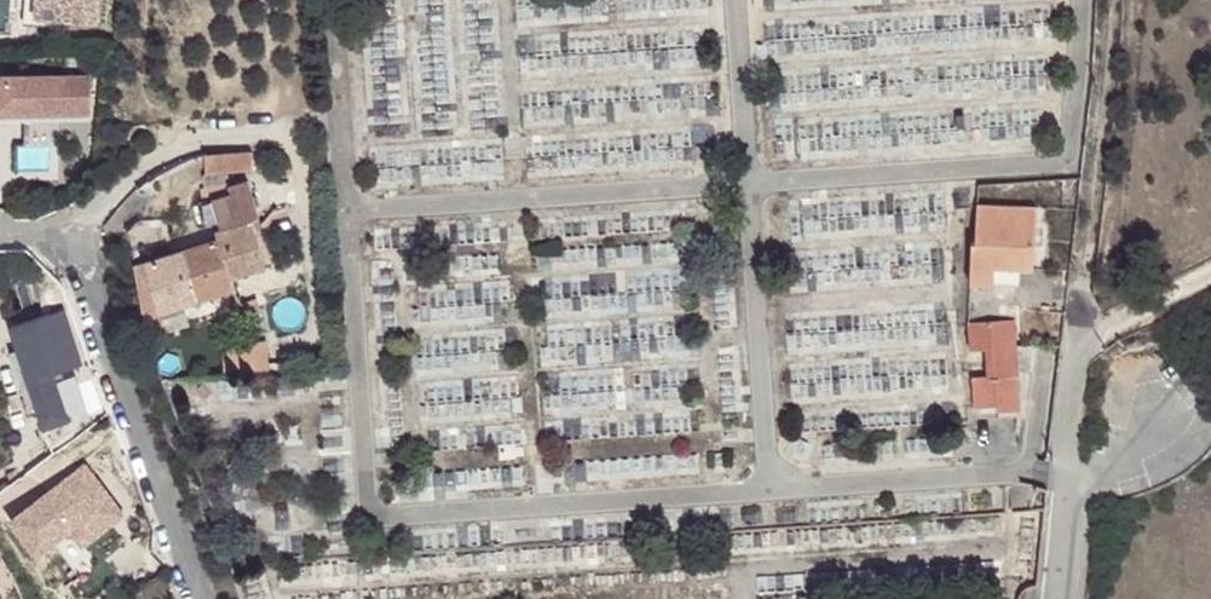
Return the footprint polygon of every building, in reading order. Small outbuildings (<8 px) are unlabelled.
[(33,22),(97,27),(100,0),(35,0),(33,22)] [(87,72),(0,72),(0,112),(21,112),(21,143),(46,143),(55,143),(55,112),(87,112),(87,72)] [(203,155),(206,173),(252,169),(250,151),(203,155)] [(198,190),(204,227),(259,217),(246,178),(226,184),(225,186),(198,190)] [(967,196),(969,278),(1020,275),(1020,259),(1033,257),(1031,194),(967,196)] [(127,267),(145,316),(234,286),(228,270),(265,258),(253,220),(216,232),(218,239),(127,267)] [(9,328),(27,382),(52,373),(80,364),(62,309),(9,328)] [(998,396),(1022,395),(1019,315),(973,317),(973,345),(989,344),(989,371),(974,372),(975,403),(997,401),(998,396)] [(226,372),(270,369),(268,341),(223,344),(226,372)] [(27,382),(43,428),(68,420),(52,373),(27,382)] [(1022,407),(1022,395),(998,396),(997,401),(998,407),(1022,407)] [(80,464),(4,519),(30,555),(64,529),(77,545),(118,515),(80,464)]
